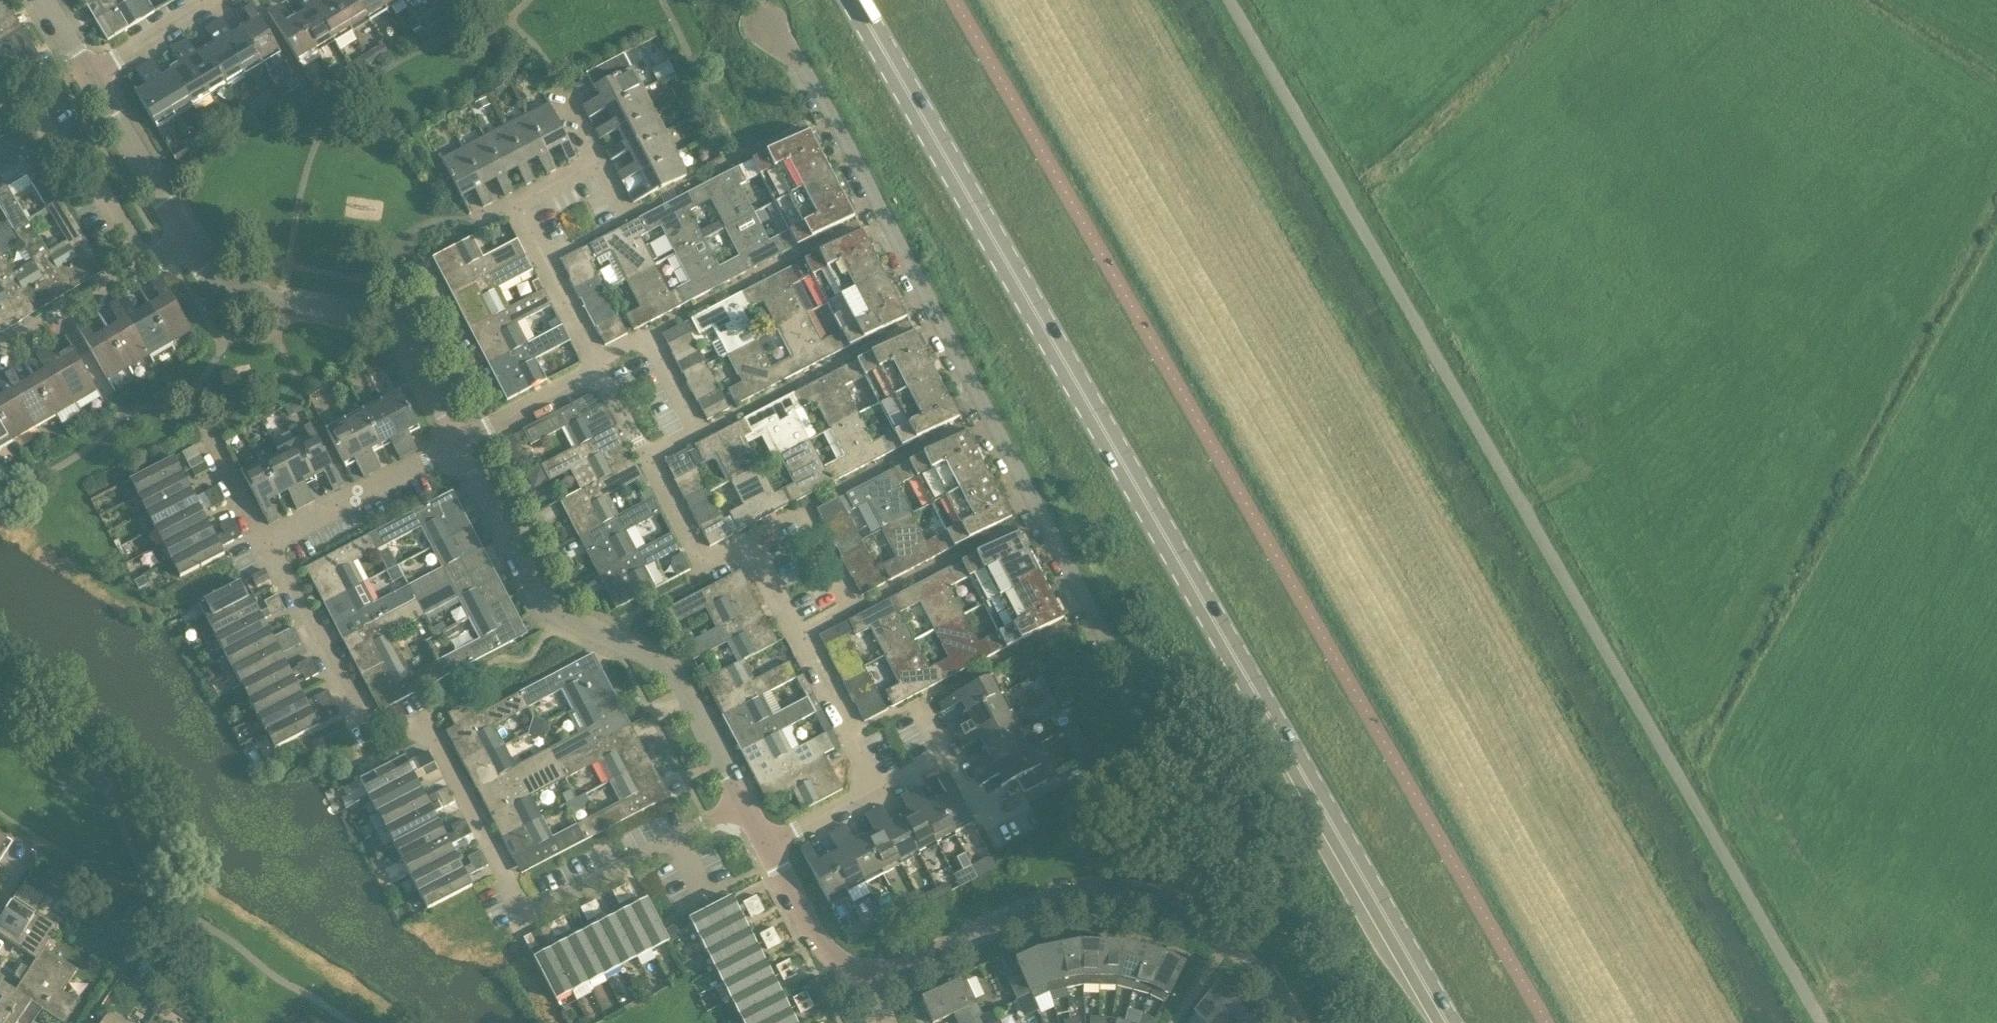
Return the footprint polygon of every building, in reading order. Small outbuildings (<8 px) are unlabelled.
[(14,15),(5,0),(0,0),(0,24),(14,15)] [(86,7),(107,41),(146,18),(134,0),(97,0),(86,7)] [(295,16),(317,53),(335,43),(309,0),(297,0),(304,11),(295,16)] [(332,0),(321,0),(320,1),(320,0),(309,0),(335,43),(352,33),(332,0)] [(352,33),(370,22),(357,0),(332,0),(352,33)] [(370,22),(387,11),(380,0),(357,0),(370,22)] [(387,11),(405,1),(404,0),(380,0),(387,11)] [(248,21),(239,27),(262,66),(280,55),(249,3),(240,8),(248,21)] [(317,53),(295,16),(286,21),(277,7),(268,12),(299,64),(317,53)] [(221,19),(214,24),(245,76),(262,66),(239,27),(229,33),(221,19)] [(204,48),(228,86),(245,76),(214,24),(205,29),(213,43),(204,48)] [(6,38),(0,42),(0,91),(37,68),(33,62),(26,66),(21,57),(35,49),(22,29),(6,38)] [(187,40),(178,45),(210,97),(228,86),(204,48),(195,54),(187,40)] [(169,69),(193,107),(210,97),(178,45),(170,50),(178,63),(169,69)] [(606,109),(639,92),(629,70),(625,72),(618,58),(587,73),(601,101),(584,110),(589,119),(606,110),(606,109)] [(152,61),(144,66),(175,118),(193,107),(169,69),(160,75),(152,61)] [(175,118),(144,66),(136,71),(144,84),(134,90),(157,129),(175,118)] [(651,114),(639,92),(606,109),(606,110),(613,123),(595,132),(600,141),(617,132),(616,131),(651,114)] [(529,120),(546,153),(559,146),(568,164),(576,160),(550,109),(529,120)] [(661,134),(651,114),(616,131),(617,132),(623,144),(606,153),(610,162),(627,153),(627,152),(661,134)] [(555,171),(546,153),(529,120),(507,131),(524,164),(537,157),(546,175),(555,171)] [(776,239),(783,254),(811,238),(854,216),(809,130),(766,153),(738,168),(746,184),(785,163),(786,165),(788,164),(815,217),(814,218),(814,219),(776,239)] [(507,131),(486,142),(502,175),(503,175),(515,169),(524,186),(533,182),(524,164),(507,131)] [(672,156),(661,134),(627,152),(627,153),(634,165),(616,174),(621,183),(638,175),(638,174),(672,156)] [(8,189),(27,177),(46,208),(61,198),(32,152),(18,161),(5,139),(0,141),(0,176),(8,189)] [(486,142),(464,153),(481,186),(482,186),(495,179),(504,197),(512,193),(503,175),(502,175),(486,142)] [(481,186),(464,153),(443,164),(460,197),(474,190),(483,208),(491,203),(482,186),(481,186)] [(638,174),(638,175),(645,187),(627,196),(632,205),(684,179),(672,156),(638,174)] [(688,194),(696,209),(710,202),(725,229),(754,214),(740,187),(746,184),(738,168),(688,194)] [(27,219),(8,189),(0,176),(0,210),(11,229),(27,219)] [(674,256),(704,240),(690,212),(696,209),(688,194),(638,220),(646,235),(659,228),(674,256)] [(61,198),(46,208),(66,242),(47,253),(69,289),(88,277),(90,281),(91,280),(78,258),(92,250),(61,198)] [(754,214),(725,229),(739,257),(725,264),(733,279),(783,254),(776,239),(769,243),(754,214)] [(13,274),(29,303),(36,314),(71,292),(69,289),(47,253),(27,219),(11,229),(32,263),(13,274)] [(624,281),(654,266),(640,238),(646,235),(638,220),(588,246),(595,261),(609,254),(624,281)] [(828,339),(836,354),(863,339),(906,316),(861,231),(818,253),(791,268),(799,284),(838,263),(838,264),(840,263),(868,317),(866,317),(866,319),(828,339)] [(474,282),(525,255),(517,240),(483,258),(472,237),(432,257),(443,279),(466,267),(474,282)] [(733,279),(725,264),(718,268),(704,240),(674,256),(688,284),(675,290),(683,306),(733,279)] [(565,270),(587,258),(582,248),(560,260),(565,270)] [(13,274),(0,254),(0,330),(5,327),(7,331),(22,322),(15,310),(29,303),(13,274)] [(533,269),(525,255),(474,282),(481,296),(459,307),(470,329),(485,321),(508,307),(498,287),(533,269)] [(592,267),(587,258),(565,270),(570,279),(592,267)] [(683,306),(675,290),(668,293),(654,266),(624,281),(639,310),(625,317),(633,332),(683,306)] [(597,277),(592,267),(570,279),(569,279),(574,289),(597,277)] [(740,294),(749,310),(762,303),(777,330),(807,315),(793,287),(799,284),(791,268),(740,294)] [(163,303),(150,311),(167,340),(170,344),(192,332),(160,277),(151,283),(163,303)] [(602,287),(597,277),(574,289),(579,298),(580,298),(580,299),(602,287)] [(607,296),(602,287),(580,299),(584,307),(583,307),(584,308),(607,296)] [(543,289),(508,307),(485,321),(492,335),(477,343),(488,365),(504,356),(511,353),(527,344),(517,324),(551,306),(543,289)] [(727,356),(756,341),(742,313),(749,310),(740,294),(691,320),(699,335),(713,328),(727,356)] [(118,302),(147,352),(167,340),(150,311),(138,318),(133,308),(136,307),(137,303),(134,298),(129,296),(127,297),(126,297),(118,302)] [(612,306),(607,296),(584,308),(589,318),(612,306)] [(147,352),(118,302),(110,306),(122,327),(110,335),(129,368),(150,356),(147,352)] [(617,315),(612,306),(589,318),(594,327),(595,326),(617,315)] [(595,326),(600,336),(622,325),(617,315),(595,326)] [(807,315),(777,330),(791,358),(778,365),(786,380),(836,354),(828,339),(821,343),(807,315)] [(548,324),(552,331),(562,326),(559,318),(548,324)] [(84,322),(77,326),(108,380),(129,368),(110,335),(97,342),(84,322)] [(667,344),(689,333),(684,323),(662,335),(667,344)] [(622,325),(600,336),(604,345),(627,334),(622,325)] [(552,331),(527,344),(511,353),(504,356),(511,371),(496,379),(507,400),(546,379),(535,359),(570,341),(562,326),(552,331)] [(919,420),(880,440),(888,454),(959,417),(914,331),(843,368),(851,385),(890,364),(891,365),(893,365),(921,417),(918,418),(919,420)] [(689,333),(667,344),(672,353),(671,353),(672,355),(694,343),(689,333)] [(786,380),(778,365),(771,369),(756,341),(727,356),(742,384),(728,391),(735,406),(786,380)] [(52,343),(43,348),(75,403),(97,390),(73,349),(65,354),(62,348),(56,351),(52,343)] [(694,343),(672,355),(676,364),(699,352),(694,343)] [(75,403),(43,348),(36,353),(48,374),(35,381),(55,415),(75,403)] [(699,352),(676,364),(681,373),(704,361),(699,352)] [(704,361),(681,373),(682,375),(683,374),(687,381),(686,382),(686,383),(709,371),(704,361)] [(55,415),(35,381),(22,389),(10,367),(2,372),(34,427),(55,415)] [(793,394),(802,410),(815,403),(830,431),(859,416),(845,388),(851,385),(843,368),(793,394)] [(709,371),(686,383),(691,392),(714,380),(709,371)] [(2,372),(0,373),(0,388),(6,398),(0,401),(0,415),(14,439),(34,427),(2,372)] [(714,380),(691,392),(696,402),(719,390),(714,380)] [(399,390),(380,400),(408,453),(417,449),(409,435),(420,429),(399,390)] [(719,390),(696,402),(697,402),(702,411),(724,400),(719,390)] [(793,394),(744,420),(752,436),(766,429),(780,457),(809,442),(794,414),(802,410),(793,394)] [(575,448),(611,429),(601,409),(604,407),(604,406),(590,414),(582,399),(523,430),(531,446),(565,428),(575,448)] [(362,409),(382,449),(393,443),(400,458),(408,453),(380,400),(362,409)] [(724,400),(702,411),(707,421),(729,409),(724,400)] [(362,409),(344,419),(372,473),(381,468),(373,454),(382,449),(362,409)] [(14,439),(0,415),(0,451),(15,442),(14,439)] [(859,416),(830,431),(844,458),(830,465),(838,480),(888,454),(880,440),(874,443),(859,416)] [(372,473),(344,419),(326,428),(346,468),(356,462),(364,477),(372,473)] [(731,482),(760,467),(745,439),(752,436),(744,420),(694,446),(702,461),(716,454),(731,482)] [(615,427),(611,429),(575,448),(541,465),(549,481),(583,463),(593,484),(634,463),(633,463),(630,464),(619,444),(623,443),(622,442),(600,453),(593,440),(615,428),(615,427)] [(932,540),(940,555),(1011,517),(966,431),(895,469),(904,485),(942,465),(943,467),(946,465),(973,518),(971,519),(972,520),(932,540)] [(295,442),(315,480),(325,475),(333,491),(342,486),(314,432),(295,442)] [(306,485),(315,480),(295,442),(277,451),(305,505),(314,500),(306,485)] [(809,442),(780,457),(794,484),(781,491),(789,506),(838,480),(830,465),(823,469),(809,442)] [(670,472),(692,460),(687,449),(664,460),(670,472)] [(277,451),(259,460),(279,499),(289,494),(297,509),(305,505),(277,451)] [(190,469),(203,462),(199,456),(186,462),(190,469)] [(137,496),(178,475),(171,460),(174,458),(174,457),(129,480),(137,496)] [(279,499),(259,460),(240,470),(269,524),(278,519),(270,504),(279,499)] [(674,481),(697,468),(692,460),(670,472),(674,479),(673,480),(674,481)] [(207,470),(203,462),(190,469),(194,477),(207,470)] [(641,478),(634,463),(593,484),(560,501),(578,538),(586,534),(600,526),(618,517),(607,496),(641,478)] [(789,506),(781,491),(774,494),(760,467),(731,482),(745,509),(731,517),(739,532),(789,506)] [(679,490),(702,478),(697,468),(674,481),(679,490)] [(904,485),(895,469),(845,495),(853,511),(867,504),(882,531),(912,516),(897,488),(904,485)] [(187,491),(178,475),(137,496),(146,513),(187,491)] [(685,499),(707,488),(702,478),(679,490),(684,499),(685,499)] [(154,528),(195,507),(206,501),(219,494),(215,487),(191,500),(187,491),(146,513),(154,528)] [(689,509),(712,497),(707,488),(685,499),(689,508),(689,509)] [(367,535),(375,550),(419,527),(430,547),(466,528),(466,527),(470,526),(451,491),(367,535)] [(219,494),(206,501),(210,508),(223,502),(219,494)] [(694,519),(717,507),(712,497),(689,509),(694,519)] [(372,515),(375,523),(420,506),(417,498),(372,515)] [(822,520),(844,508),(838,498),(816,509),(822,520)] [(652,499),(618,517),(600,526),(586,534),(593,548),(586,552),(615,609),(655,588),(644,567),(679,549),(671,533),(636,552),(625,532),(660,514),(652,499)] [(162,544),(203,523),(195,507),(154,528),(162,544)] [(699,528),(700,528),(722,516),(717,507),(694,519),(699,528)] [(844,508),(822,520),(826,528),(825,528),(825,530),(849,518),(844,508)] [(705,538),(727,526),(722,516),(700,528),(705,538)] [(926,543),(912,516),(882,531),(896,558),(882,566),(890,581),(940,555),(932,540),(926,543)] [(849,518),(825,530),(831,540),(854,527),(849,518)] [(219,525),(223,533),(236,526),(232,519),(219,525)] [(170,560),(211,539),(203,523),(162,544),(170,560)] [(242,537),(236,526),(223,533),(212,539),(211,539),(170,560),(179,577),(224,554),(223,553),(220,555),(217,550),(242,537)] [(466,528),(430,547),(441,568),(407,586),(415,601),(475,569),(474,569),(469,571),(465,562),(461,564),(458,559),(481,547),(470,526),(466,527),(466,528)] [(727,526),(705,538),(709,546),(732,535),(727,526)] [(854,527),(831,540),(835,548),(836,547),(837,549),(859,537),(854,527)] [(985,640),(992,655),(1063,617),(1018,532),(948,569),(956,585),(995,565),(996,566),(998,565),(1026,617),(1023,618),(1024,620),(985,640)] [(323,604),(362,583),(351,563),(375,550),(367,535),(304,568),(323,604)] [(841,559),(864,546),(859,537),(837,549),(841,557),(840,557),(841,559)] [(846,568),(868,556),(864,546),(841,559),(846,568)] [(850,577),(851,576),(873,565),(868,556),(846,568),(850,577)] [(856,586),(879,575),(873,565),(851,576),(856,586)] [(415,601),(423,617),(457,599),(468,619),(508,598),(497,576),(482,583),(475,569),(415,601)] [(897,595),(906,611),(919,604),(934,632),(964,616),(950,588),(956,585),(948,569),(897,595)] [(268,578),(264,571),(251,577),(255,585),(268,578)] [(879,575),(856,586),(861,596),(883,584),(879,575)] [(207,620),(248,599),(240,584),(243,582),(243,581),(198,604),(207,620)] [(415,601),(407,586),(372,604),(362,583),(323,604),(334,625),(341,640),(356,632),(415,601)] [(718,627),(735,619),(758,607),(747,586),(725,598),(717,583),(665,610),(674,626),(708,608),(718,627)] [(268,609),(280,602),(277,595),(264,602),(268,609)] [(885,658),(913,643),(899,615),(906,611),(897,595),(848,621),(856,637),(870,630),(885,658)] [(508,598),(468,619),(478,639),(435,661),(443,677),(512,641),(504,626),(519,618),(508,598)] [(256,615),(248,599),(207,620),(215,636),(256,615)] [(341,640),(349,654),(360,676),(399,655),(389,635),(423,617),(415,601),(356,632),(341,640)] [(284,610),(280,602),(268,609),(256,615),(215,636),(224,653),(265,631),(260,623),(284,610)] [(964,616),(934,632),(948,659),(934,666),(942,681),(992,655),(985,640),(979,643),(964,616)] [(726,644),(736,663),(742,661),(776,643),(765,622),(743,634),(735,619),(718,627),(684,645),(692,662),(726,644)] [(819,637),(824,647),(847,635),(841,625),(819,637)] [(270,641),(265,631),(224,653),(232,669),(297,634),(293,627),(281,633),(281,635),(270,641)] [(301,642),(297,634),(232,669),(240,684),(281,663),(285,661),(280,652),(288,648),(301,642)] [(828,655),(851,644),(847,635),(824,647),(828,655)] [(942,681),(934,666),(927,670),(913,643),(885,658),(899,684),(885,692),(893,707),(942,681)] [(828,655),(833,665),(856,653),(851,644),(828,655)] [(838,675),(861,663),(856,653),(833,665),(838,675)] [(443,677),(435,661),(410,675),(399,655),(360,676),(371,696),(379,711),(393,703),(417,691),(443,677)] [(519,692),(527,708),(560,691),(571,711),(612,690),(601,669),(585,677),(580,668),(595,661),(592,655),(519,692)] [(286,672),(281,663),(240,684),(249,701),(290,679),(301,673),(314,666),(310,659),(286,672)] [(742,661),(736,663),(702,681),(714,703),(736,691),(738,695),(730,699),(735,709),(761,697),(795,679),(787,664),(752,682),(742,661)] [(866,673),(861,663),(838,675),(843,684),(866,673)] [(318,674),(314,666),(301,673),(305,680),(318,674)] [(848,694),(871,682),(866,673),(843,684),(848,694)] [(963,714),(1002,694),(992,675),(938,703),(943,712),(958,704),(963,714)] [(298,695),(290,679),(249,701),(257,717),(298,695)] [(876,691),(871,682),(848,694),(853,703),(854,704),(876,691)] [(612,690),(571,711),(582,732),(549,749),(557,764),(631,726),(623,712),(612,690)] [(301,693),(298,695),(257,717),(265,733),(306,711),(318,705),(331,698),(327,691),(306,701),(301,693)] [(854,704),(858,713),(881,701),(876,691),(854,704)] [(465,767),(503,747),(492,725),(527,708),(519,692),(477,715),(460,723),(454,726),(446,730),(449,737),(457,732),(462,740),(453,745),(465,767)] [(953,731),(958,740),(1011,712),(1002,694),(963,714),(968,723),(953,731)] [(805,699),(806,700),(814,714),(819,711),(811,695),(805,699)] [(772,718),(761,697),(735,709),(721,717),(732,738),(736,736),(743,750),(763,740),(791,726),(814,714),(806,700),(772,718)] [(335,705),(331,698),(318,705),(321,712),(335,705)] [(881,701),(858,713),(863,722),(886,710),(881,701)] [(460,723),(477,715),(470,702),(448,713),(454,726),(460,723)] [(755,772),(762,786),(781,776),(800,766),(823,754),(839,746),(821,710),(819,711),(814,714),(825,735),(799,749),(792,734),(793,730),(791,726),(763,740),(743,750),(740,752),(751,774),(755,772)] [(314,726),(306,711),(265,733),(274,748),(318,725),(318,724),(314,726)] [(977,740),(982,750),(1020,730),(1011,712),(958,740),(962,748),(977,740)] [(1092,757),(1076,725),(1064,732),(1080,763),(1092,757)] [(557,764),(565,779),(598,762),(609,782),(649,762),(638,740),(631,726),(557,764)] [(972,767),(976,776),(1030,748),(1020,730),(982,750),(987,760),(972,767)] [(557,764),(549,749),(514,767),(503,747),(465,767),(476,788),(485,783),(492,797),(557,764)] [(1030,748),(976,776),(980,784),(995,776),(1001,787),(1016,779),(1024,794),(1047,781),(1030,748)] [(781,776),(762,786),(758,788),(766,804),(791,791),(802,811),(842,790),(823,754),(800,766),(781,776)] [(368,797),(409,776),(401,760),(405,758),(404,757),(360,781),(368,797)] [(649,762),(609,782),(620,803),(576,826),(584,841),(668,797),(665,791),(660,794),(655,785),(660,782),(649,762)] [(434,763),(421,769),(425,777),(438,770),(434,763)] [(502,838),(541,818),(531,797),(565,779),(557,764),(492,797),(487,800),(495,815),(490,817),(502,838)] [(935,798),(955,836),(974,826),(946,773),(937,778),(945,793),(935,798)] [(377,814),(418,792),(409,776),(368,797),(377,814)] [(385,830),(451,795),(447,787),(422,800),(418,792),(377,814),(385,830)] [(917,788),(909,792),(937,845),(955,836),(935,798),(925,803),(917,788)] [(899,817),(919,854),(937,845),(909,792),(900,797),(909,812),(899,817)] [(394,846),(435,824),(430,815),(454,802),(451,795),(385,830),(394,846)] [(882,806),(873,811),(901,864),(919,854),(899,817),(890,822),(882,806)] [(863,836),(882,874),(901,864),(873,811),(864,816),(872,831),(863,836)] [(584,841),(576,826),(552,838),(541,818),(502,838),(513,859),(535,848),(540,857),(526,865),(529,870),(584,841)] [(455,834),(468,827),(464,819),(451,826),(455,834)] [(402,861),(443,840),(435,824),(394,846),(402,861)] [(865,883),(882,874),(863,836),(853,841),(845,825),(837,830),(865,883)] [(410,877),(451,856),(446,845),(458,839),(458,841),(471,834),(468,827),(455,834),(443,840),(402,861),(410,877)] [(836,850),(826,855),(846,893),(865,883),(837,830),(828,834),(836,850)] [(13,842),(0,834),(0,861),(13,842)] [(846,893),(826,855),(817,859),(809,844),(800,849),(828,902),(846,893)] [(472,866),(484,859),(480,851),(467,857),(472,866)] [(952,888),(996,867),(989,854),(946,876),(952,888)] [(419,893),(460,872),(451,856),(410,877),(419,893)] [(460,872),(419,893),(427,910),(472,887),(466,876),(487,865),(484,859),(472,866),(460,872)] [(34,960),(35,960),(42,948),(43,949),(58,927),(36,912),(46,896),(24,881),(0,918),(0,937),(34,960)] [(619,888),(626,901),(633,897),(627,884),(619,888)] [(618,905),(626,901),(619,888),(612,891),(618,905)] [(746,910),(760,903),(756,896),(742,903),(746,910)] [(689,920),(697,937),(736,916),(728,901),(731,899),(731,898),(689,920)] [(632,912),(652,951),(669,942),(647,900),(646,900),(647,904),(632,912)] [(620,968),(636,959),(616,920),(609,924),(603,913),(602,914),(595,901),(587,904),(594,918),(600,929),(620,968)] [(760,903),(746,910),(750,917),(763,910),(760,903)] [(587,921),(594,918),(587,904),(580,908),(587,921)] [(636,959),(652,951),(632,912),(616,920),(636,959)] [(697,937),(706,952),(744,932),(736,916),(697,937)] [(555,921),(562,934),(570,930),(563,917),(555,921)] [(562,934),(555,921),(548,925),(555,938),(562,934)] [(843,931),(848,941),(866,932),(861,922),(843,931)] [(763,942),(776,935),(772,927),(759,934),(763,942)] [(604,976),(620,968),(600,929),(584,937),(604,976)] [(706,952),(714,968),(753,948),(744,932),(706,952)] [(556,1001),(572,992),(552,953),(543,958),(531,934),(523,938),(556,1001)] [(776,935),(763,942),(767,949),(780,943),(776,935)] [(588,984),(604,976),(584,937),(568,945),(588,984)] [(1082,986),(1078,944),(1057,949),(1065,989),(1082,986)] [(1099,986),(1100,945),(1078,944),(1082,986),(1099,986)] [(572,992),(588,984),(568,945),(552,953),(572,992)] [(1116,987),(1121,945),(1100,945),(1099,986),(1116,987)] [(1132,991),(1142,951),(1121,945),(1116,987),(1132,991)] [(34,960),(28,969),(20,964),(12,976),(20,982),(14,991),(14,992),(41,1009),(40,1010),(61,1022),(64,1022),(77,1003),(61,992),(76,970),(43,949),(42,948),(35,960),(34,960)] [(714,968),(722,984),(761,964),(753,948),(714,968)] [(1065,989),(1057,949),(1036,953),(1049,992),(1065,989)] [(1148,995),(1163,956),(1142,951),(1132,991),(1148,995)] [(1049,992),(1036,953),(1016,962),(1032,999),(1049,992)] [(1163,956),(1148,995),(1164,1003),(1183,967),(1163,956)] [(779,974),(793,967),(789,959),(775,966),(779,974)] [(722,984),(731,1000),(769,980),(761,964),(722,984)] [(793,967),(779,974),(783,981),(796,974),(793,967)] [(731,1000),(739,1016),(778,996),(769,980),(731,1000)] [(983,1016),(966,981),(948,989),(944,982),(929,989),(932,996),(922,1001),(932,1022),(934,1022),(953,1014),(957,1022),(968,1022),(983,1016)] [(14,991),(0,982),(0,1020),(5,1022),(32,1022),(40,1010),(41,1009),(14,992),(14,991)] [(1204,1022),(1212,1022),(1232,1004),(1216,987),(1194,1013),(1204,1022)] [(796,1006),(809,999),(805,991),(792,998),(796,1006)] [(743,1022),(765,1022),(786,1012),(778,996),(739,1016),(743,1022)] [(809,999),(796,1006),(800,1013),(813,1006),(809,999)] [(1248,1020),(1232,1004),(1212,1022),(1243,1022),(1248,1020)] [(786,1012),(765,1022),(792,1022),(786,1012)]
